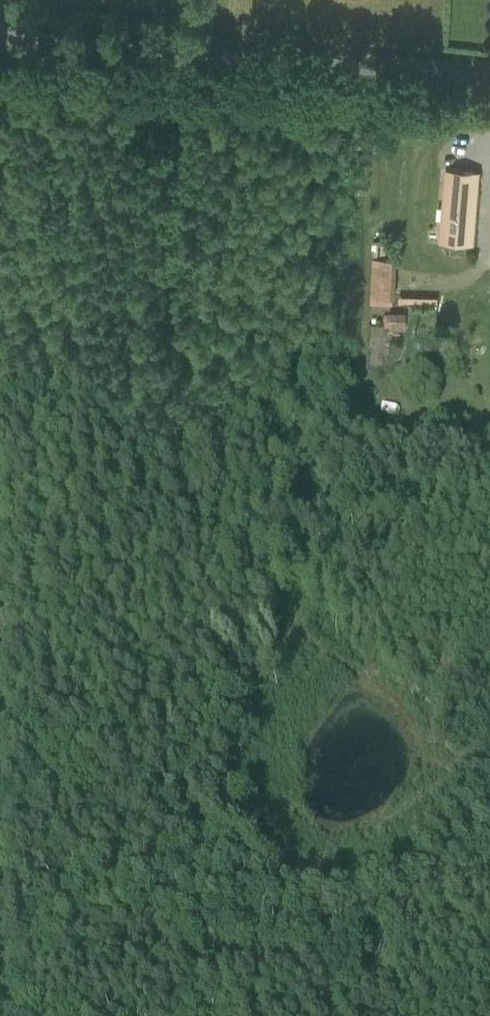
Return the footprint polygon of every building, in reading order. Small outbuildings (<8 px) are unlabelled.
[(473,244),(479,172),(447,170),(441,241),(473,244)]
